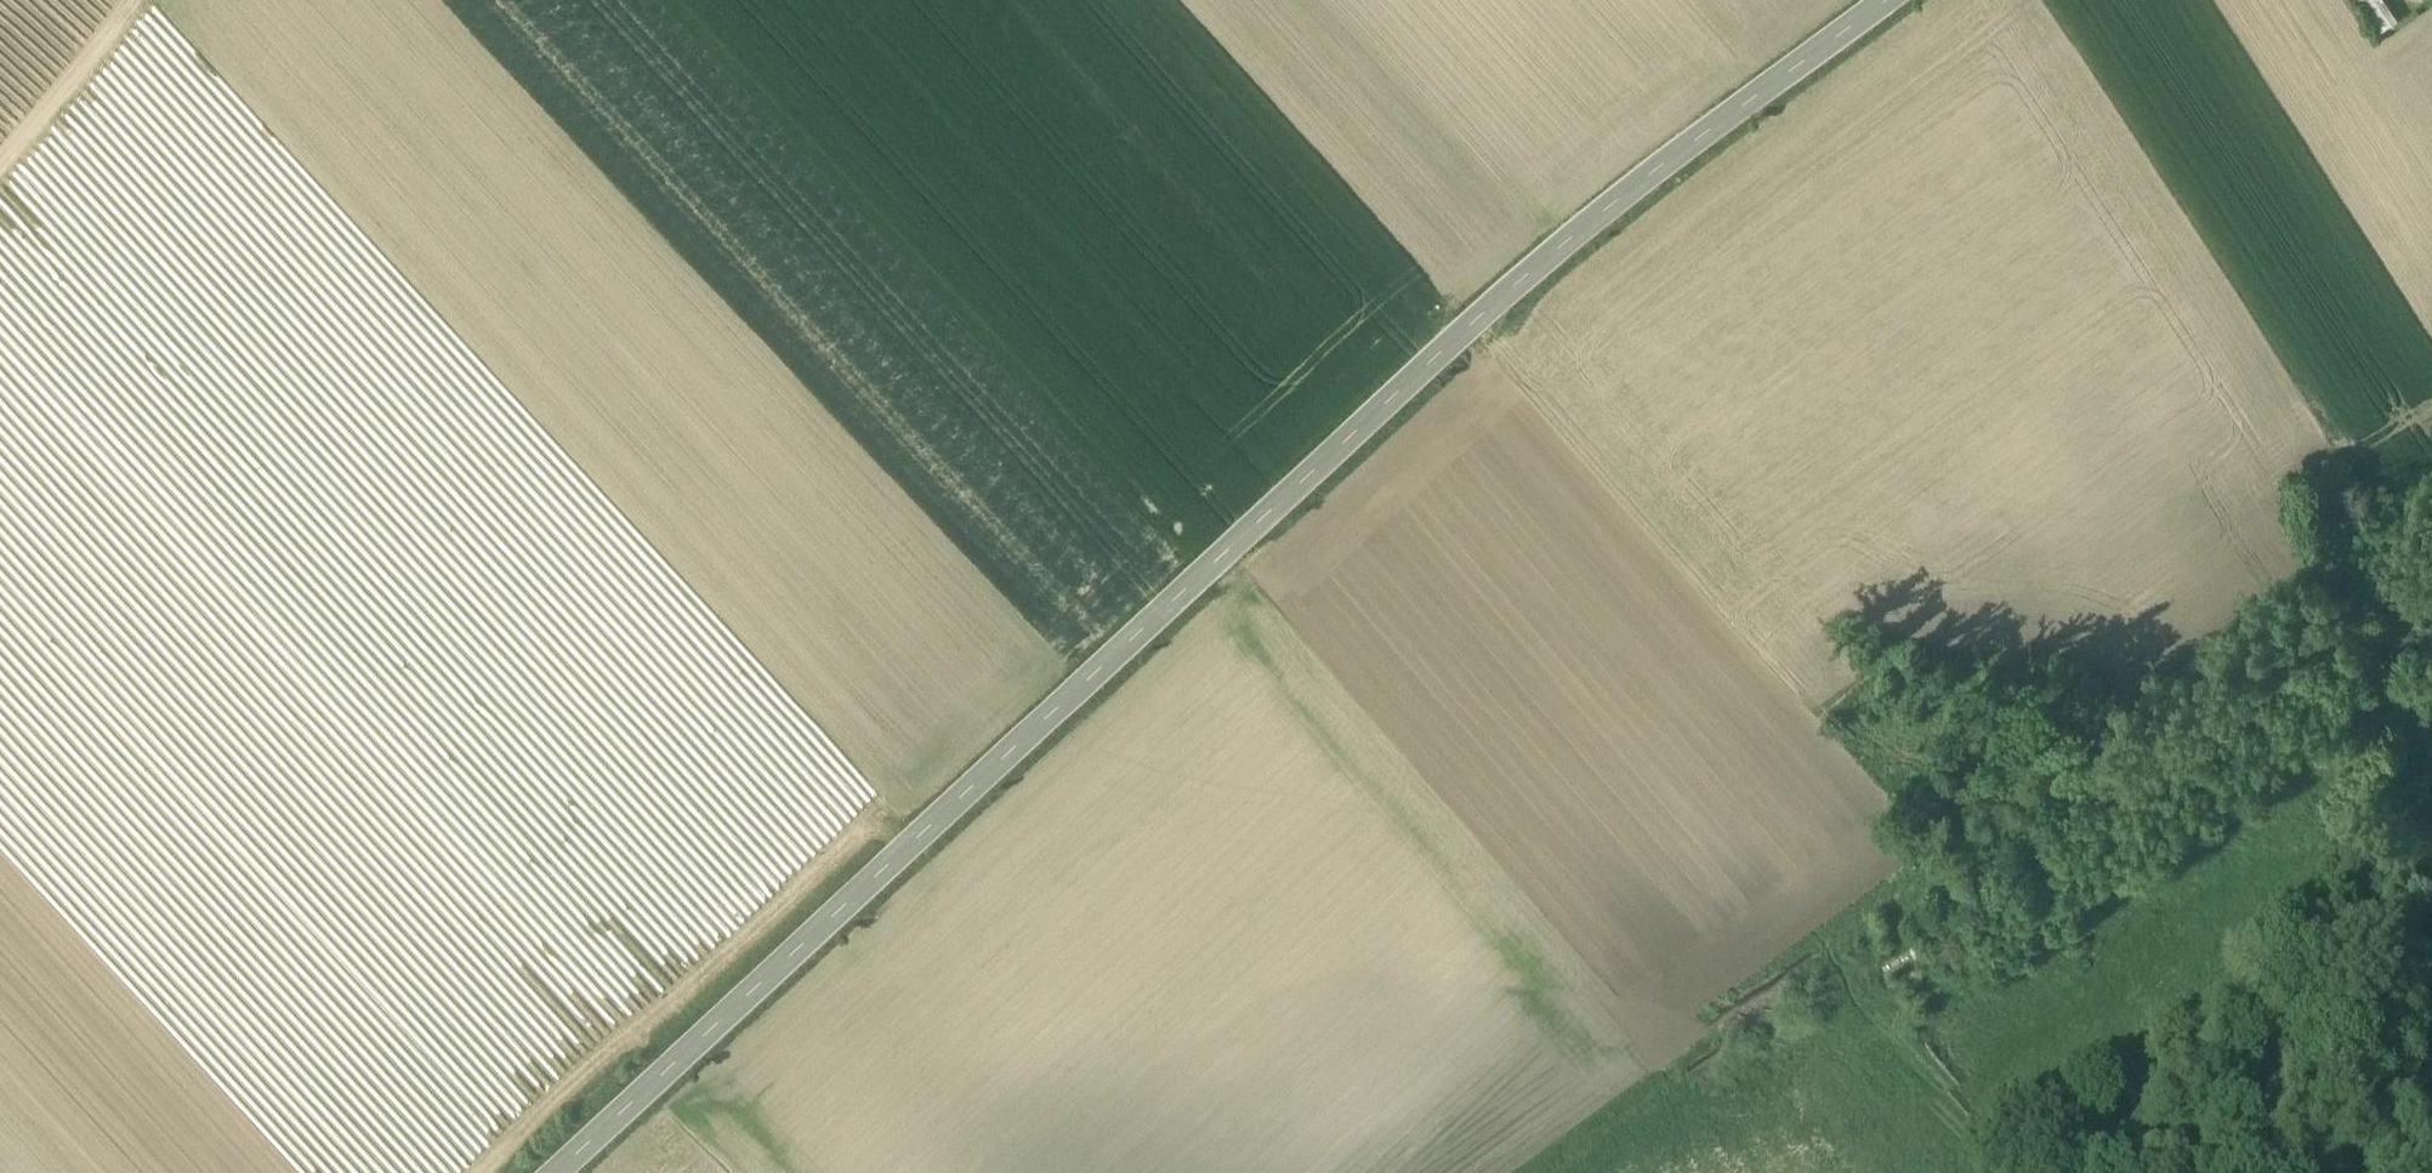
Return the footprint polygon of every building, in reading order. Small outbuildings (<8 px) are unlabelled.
[(2360,10),(2375,0),(2354,0),(2360,10)]
